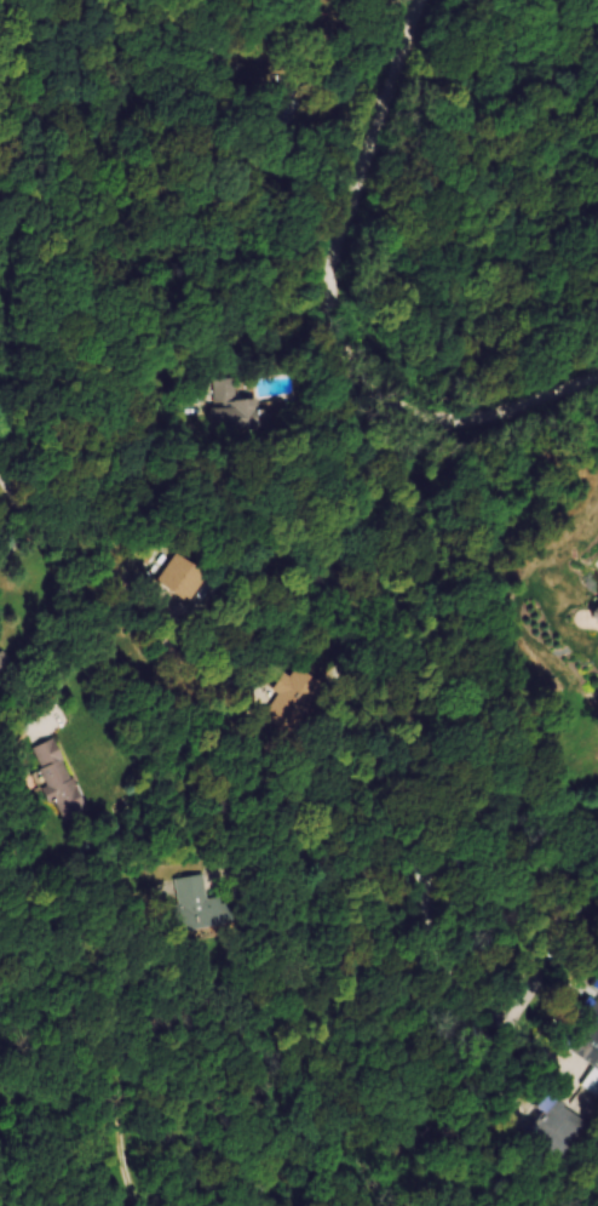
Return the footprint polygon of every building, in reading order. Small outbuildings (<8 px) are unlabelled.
[(216,403),(216,432),(265,431),(265,403),(216,403)] [(297,737),(329,686),(300,668),(293,678),(291,677),(266,717),(297,737)] [(88,813),(53,735),(69,728),(59,704),(18,722),(64,824),(88,813)] [(180,880),(188,933),(240,925),(236,900),(213,903),(208,876),(180,880)] [(578,1055),(597,1070),(597,1030),(578,1055)] [(597,1094),(597,1077),(590,1087),(597,1094)] [(550,1114),(535,1138),(572,1160),(595,1124),(555,1100),(547,1112),(550,1114)]
